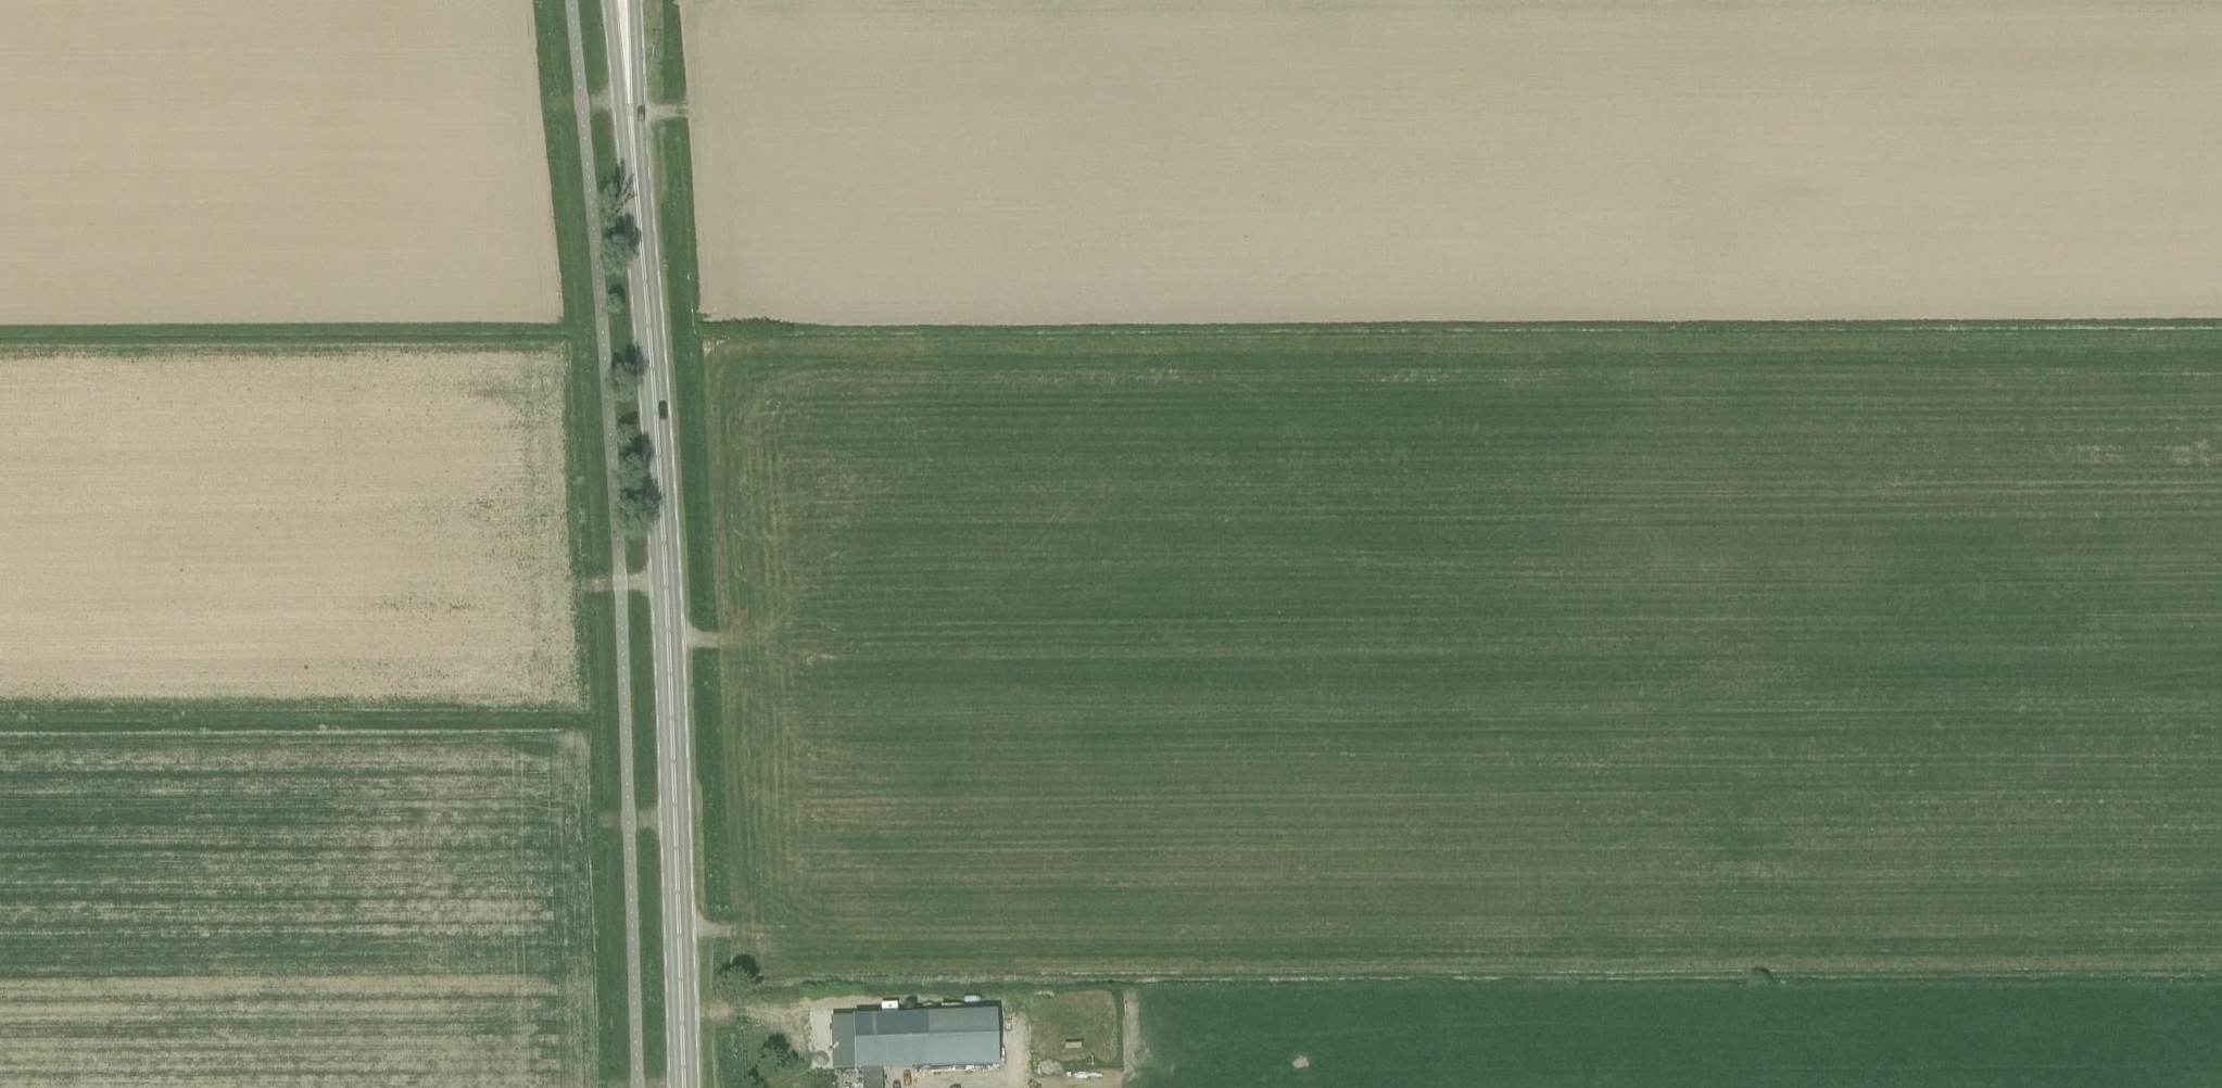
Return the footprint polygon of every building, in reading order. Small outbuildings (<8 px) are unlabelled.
[(998,1064),(997,1013),(926,1015),(928,1066),(998,1064)] [(882,1068),(862,1068),(863,1087),(882,1087),(882,1068)]
